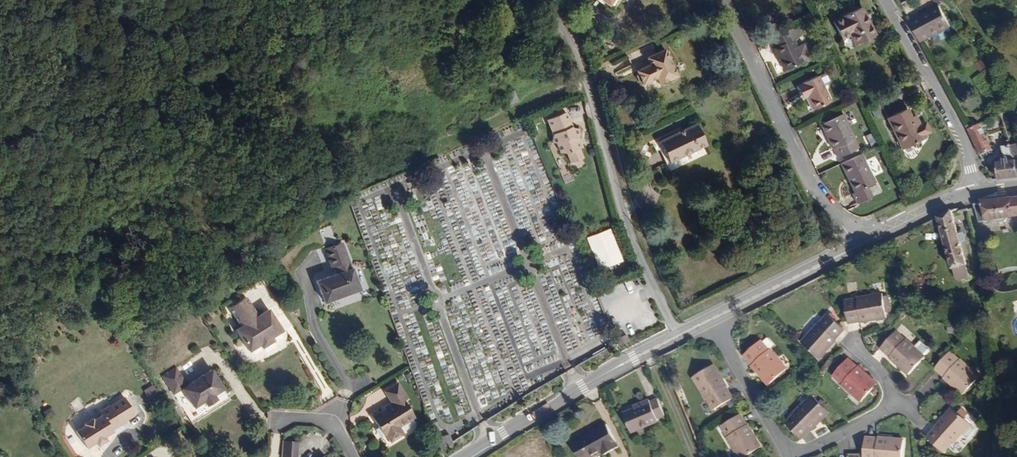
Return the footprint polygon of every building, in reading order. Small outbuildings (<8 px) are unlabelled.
[(939,6),(909,22),(920,43),(932,36),(946,29),(950,27),(939,6)] [(875,35),(861,7),(833,21),(842,39),(849,36),(854,45),(875,35)] [(802,26),(814,21),(812,16),(794,25),(797,30),(803,28),(802,26)] [(809,58),(802,44),(796,48),(791,39),(799,36),(797,30),(794,25),(768,37),(783,71),(809,58)] [(947,37),(948,34),(946,29),(932,36),(935,41),(938,42),(947,37)] [(676,76),(663,48),(646,56),(648,64),(635,70),(635,72),(634,75),(637,81),(640,82),(641,84),(655,77),(658,84),(676,76)] [(831,102),(822,85),(828,82),(828,80),(825,74),(823,73),(796,86),(800,95),(805,93),(807,97),(813,111),(831,102)] [(504,92),(509,104),(517,100),(512,89),(504,92)] [(925,135),(930,133),(925,121),(920,124),(915,127),(911,117),(907,108),(887,118),(902,149),(926,138),(925,135)] [(572,129),(566,114),(547,121),(553,135),(552,144),(557,145),(560,154),(567,155),(570,164),(582,159),(579,150),(580,149),(578,143),(580,130),(572,129)] [(858,148),(842,114),(820,124),(825,134),(824,135),(830,149),(832,148),(837,158),(858,148)] [(920,124),(916,114),(911,117),(915,127),(920,124)] [(668,163),(705,145),(695,123),(658,141),(668,163)] [(993,150),(980,124),(967,129),(980,156),(993,150)] [(1016,161),(1015,156),(1012,146),(1002,146),(1004,158),(997,159),(999,180),(1016,178),(1016,163),(1016,161)] [(874,183),(860,154),(839,164),(853,193),(851,194),(856,205),(871,197),(866,187),(874,183)] [(1016,216),(1016,197),(981,201),(973,204),(977,223),(988,220),(1016,216)] [(936,232),(943,228),(956,272),(959,282),(963,284),(971,282),(973,279),(970,268),(955,215),(941,222),(932,226),(936,232)] [(331,225),(321,227),(324,243),(335,241),(331,225)] [(610,228),(585,237),(597,269),(622,260),(610,228)] [(355,290),(338,243),(320,250),(327,267),(329,266),(332,274),(312,281),(319,303),(355,290)] [(886,320),(885,315),(890,314),(887,297),(882,298),(881,294),(855,299),(856,301),(843,303),(847,324),(859,322),(860,324),(886,320)] [(278,335),(271,324),(268,327),(261,316),(254,320),(242,300),(225,311),(237,331),(232,334),(245,356),(256,349),(257,352),(269,344),(268,341),(278,335)] [(271,324),(265,313),(261,316),(268,327),(271,324)] [(825,316),(817,325),(816,325),(799,344),(817,360),(834,341),(833,340),(842,331),(825,316)] [(893,332),(878,348),(888,357),(886,358),(906,377),(923,359),(929,353),(919,344),(914,350),(904,340),(903,341),(893,332)] [(619,346),(630,341),(629,337),(628,335),(622,337),(617,339),(616,340),(619,346)] [(741,355),(750,366),(749,366),(766,386),(784,370),(767,350),(766,351),(758,341),(741,355)] [(948,352),(933,369),(942,378),(961,396),(978,378),(958,360),(957,361),(948,352)] [(859,403),(876,384),(857,366),(855,369),(846,360),(831,376),(840,384),(859,403)] [(731,398),(724,388),(726,387),(711,364),(690,378),(705,400),(712,410),(731,398)] [(210,398),(220,392),(208,374),(184,389),(172,371),(158,380),(170,398),(178,392),(190,411),(199,405),(201,408),(212,401),(210,398)] [(398,426),(412,418),(401,401),(406,398),(397,383),(382,392),(389,404),(382,408),(383,409),(370,417),(382,437),(384,436),(388,442),(403,434),(398,426)] [(142,388),(146,400),(157,397),(153,384),(142,388)] [(827,413),(810,396),(791,414),(792,414),(782,423),(798,439),(807,430),(808,431),(827,413)] [(662,415),(655,399),(647,402),(646,399),(635,404),(636,407),(631,409),(620,413),(629,433),(656,422),(654,419),(662,415)] [(202,410),(214,403),(212,401),(201,408),(202,410)] [(130,419),(119,402),(106,410),(117,427),(130,419)] [(940,453),(949,444),(950,445),(960,435),(965,440),(974,431),(968,426),(969,425),(950,408),(931,428),(933,429),(924,438),(940,453)] [(110,435),(118,428),(117,427),(106,410),(106,409),(96,415),(98,419),(90,424),(89,422),(81,427),(82,429),(72,434),(82,451),(92,446),(94,449),(103,444),(101,441),(110,435)] [(719,426),(726,437),(725,437),(737,456),(742,456),(759,447),(746,425),(744,426),(737,415),(719,426)] [(617,446),(605,424),(588,433),(589,435),(569,445),(576,456),(592,456),(598,453),(600,456),(617,446)] [(902,440),(874,438),(874,439),(863,438),(861,456),(901,456),(902,440)] [(294,445),(278,444),(277,456),(294,456),(294,445)]
